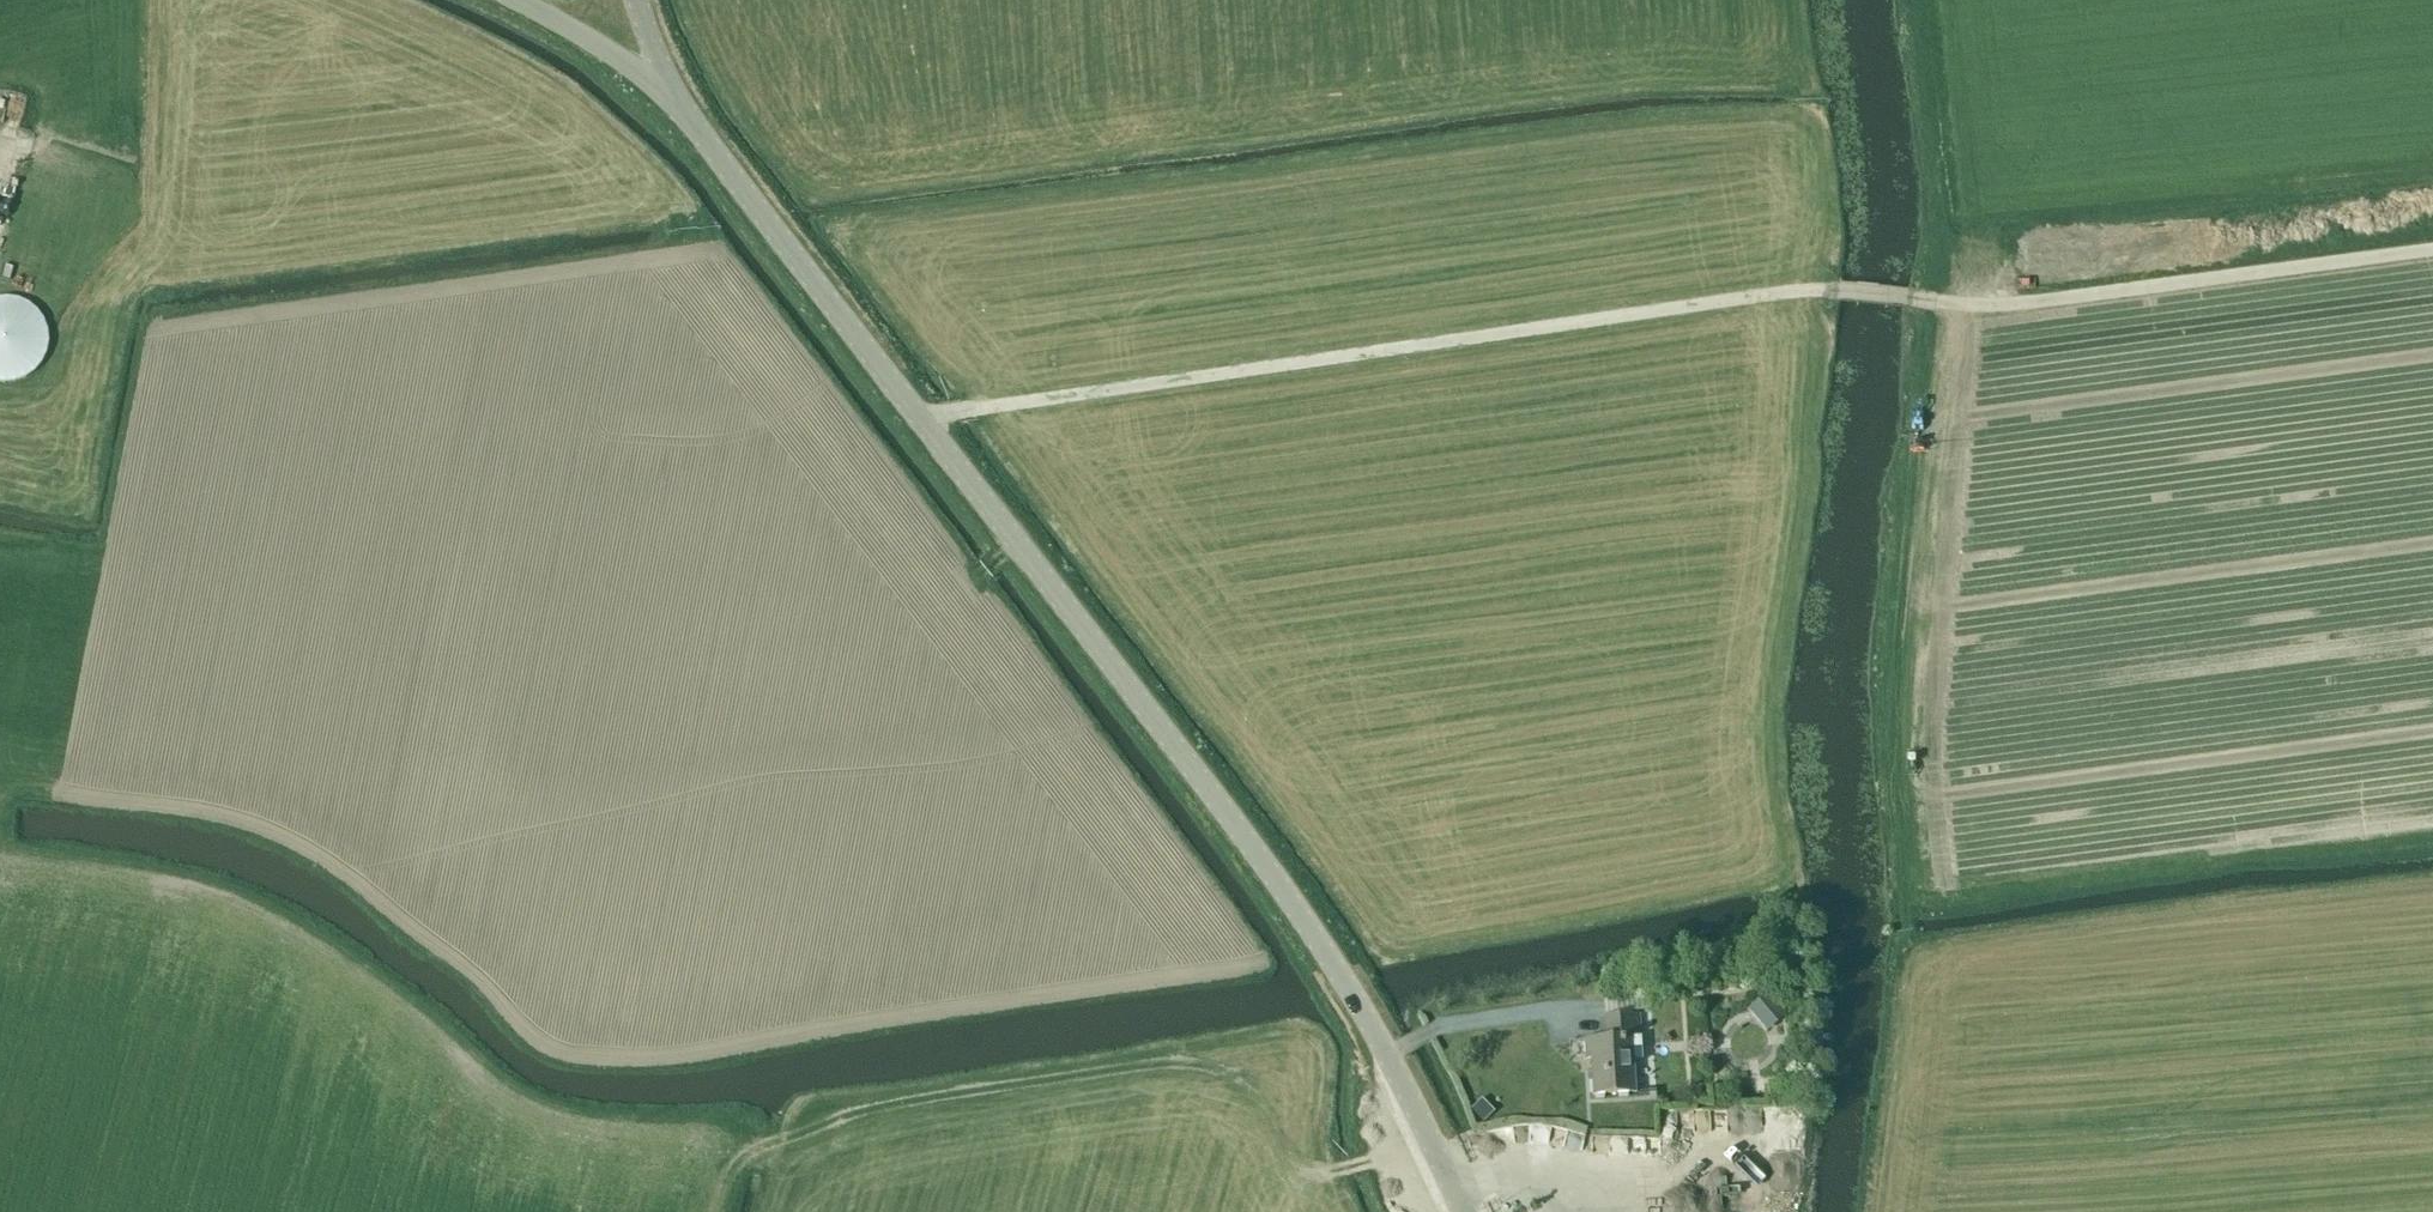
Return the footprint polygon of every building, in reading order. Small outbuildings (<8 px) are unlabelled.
[(48,336),(48,332),(47,328),(46,323),(44,319),(42,315),(40,311),(37,308),(35,306),(32,303),(28,301),(25,299),(23,298),(20,297),(17,296),(13,295),(7,294),(4,294),(0,295),(0,380),(2,380),(7,380),(11,380),(15,379),(18,378),(22,376),(26,375),(30,372),(35,368),(37,366),(40,363),(42,359),(44,355),(46,352),(47,348),(48,345),(48,341),(48,336)] [(1637,995),(1638,1010),(1649,1010),(1648,994),(1637,995)] [(1767,1027),(1779,1019),(1762,995),(1750,1003),(1767,1027)] [(1604,1018),(1605,1038),(1585,1039),(1587,1059),(1591,1059),(1593,1094),(1634,1092),(1632,1059),(1641,1058),(1638,1016),(1604,1018)]
